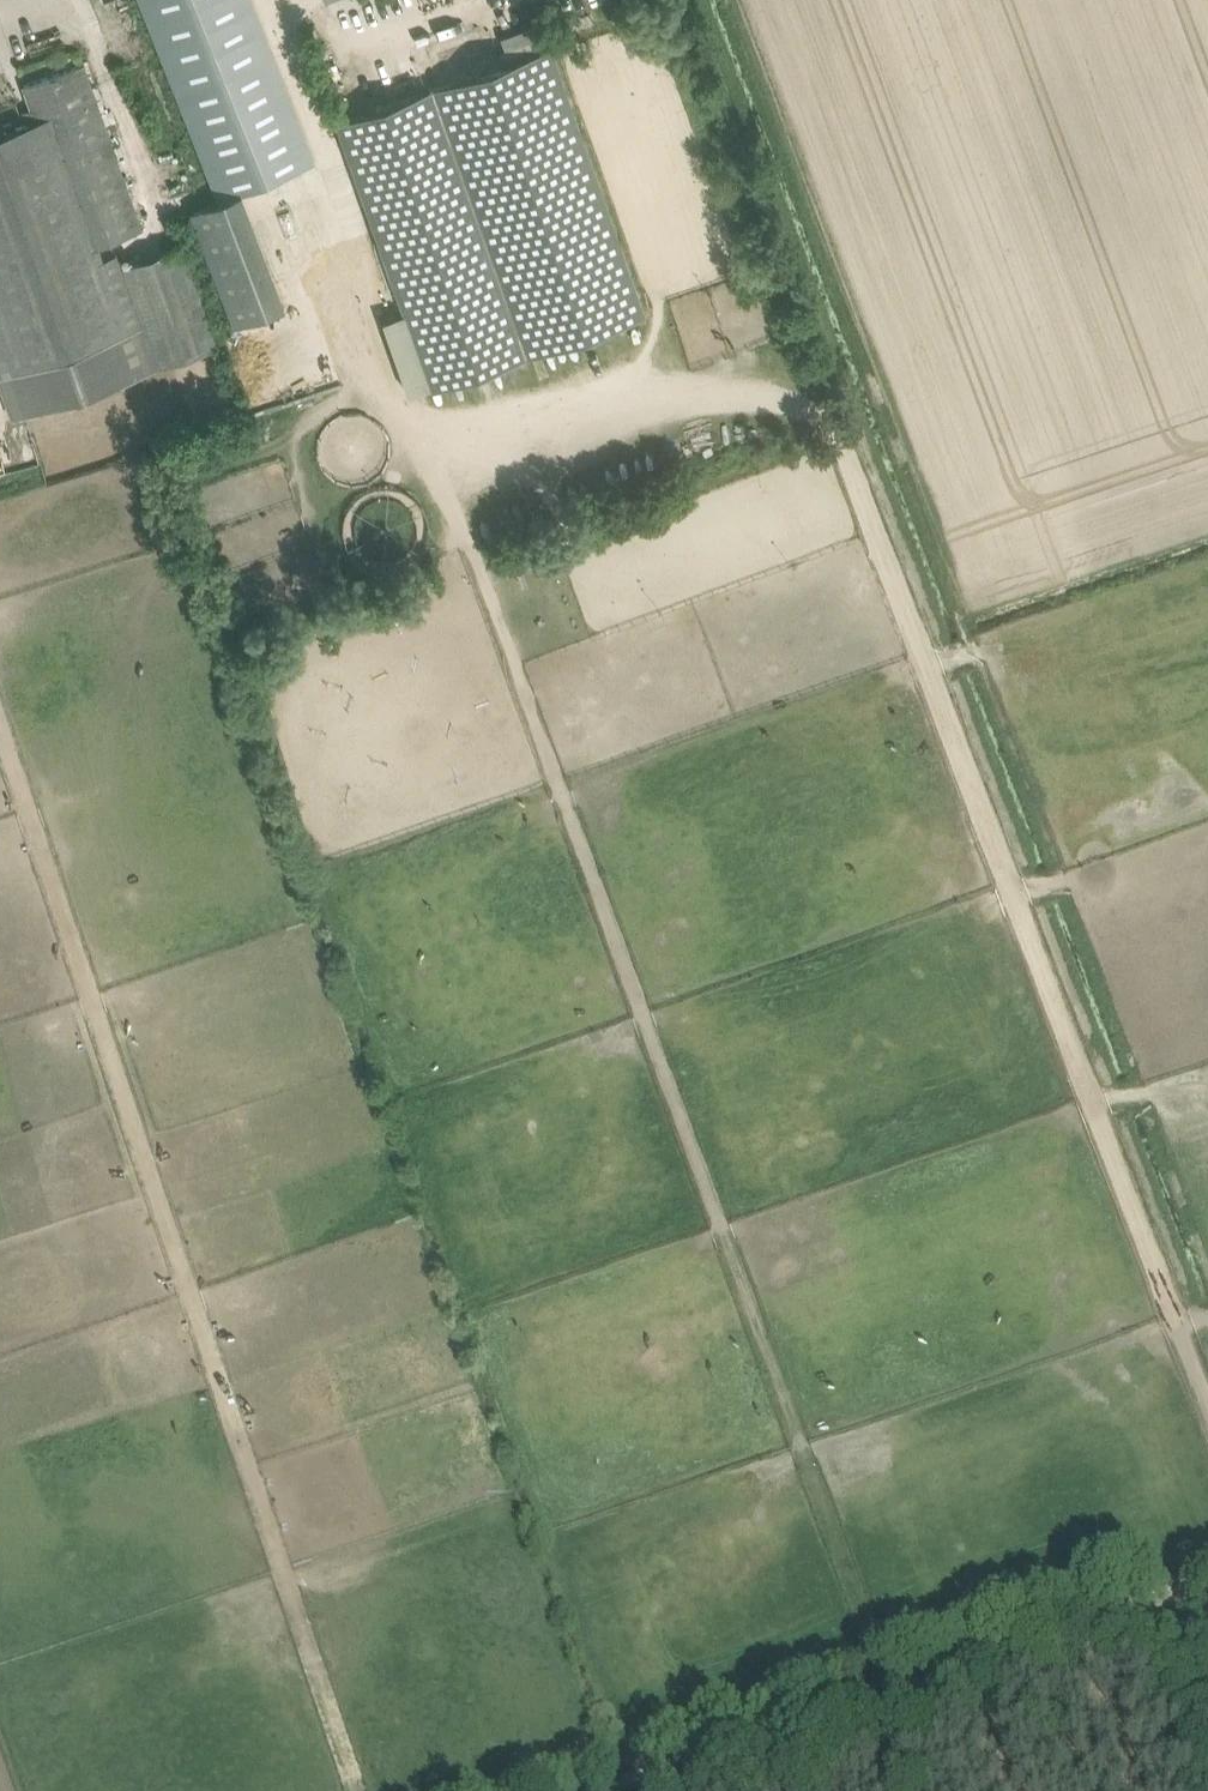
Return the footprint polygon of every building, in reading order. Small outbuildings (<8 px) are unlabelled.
[(285,305),(240,193),(314,163),(249,0),(139,0),(219,198),(188,213),(233,326),(285,305)] [(450,82),(337,122),(404,313),(430,387),(645,311),(551,46),(543,23),(501,38),(505,48),(494,52),(499,65),(450,82)] [(91,86),(83,64),(24,84),(36,119),(24,123),(16,101),(0,106),(0,380),(13,418),(217,347),(182,246),(121,267),(116,253),(102,258),(98,245),(141,230),(91,86)]
